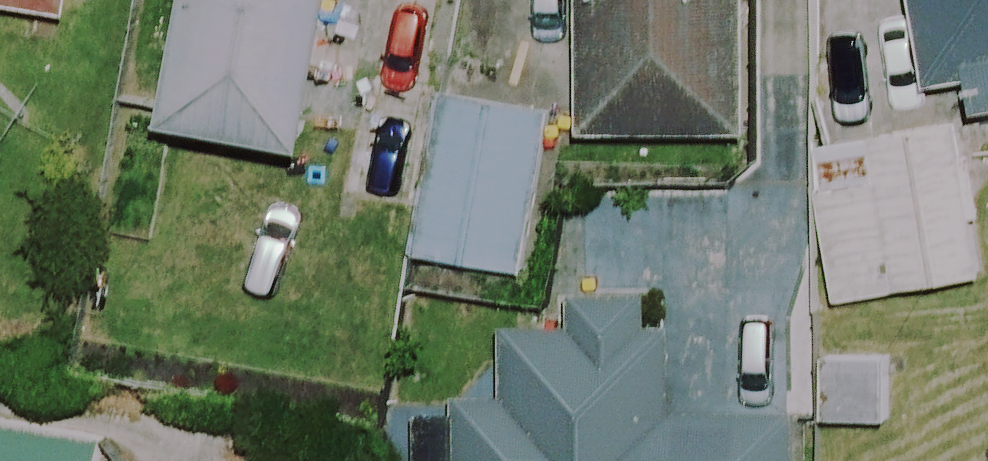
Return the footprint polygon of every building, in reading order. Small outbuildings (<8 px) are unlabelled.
[(67,20),(69,0),(0,0),(0,11),(67,20)] [(158,123),(298,151),(328,0),(183,0),(158,123)] [(737,0),(588,0),(584,136),(733,141),(737,0)] [(969,120),(987,117),(987,0),(908,0),(924,92),(963,85),(969,120)] [(539,119),(434,103),(409,259),(514,276),(539,119)] [(981,285),(960,131),(810,151),(831,305),(981,285)] [(787,420),(663,420),(662,324),(502,324),(502,395),(447,395),(447,460),(787,460),(787,420)] [(886,363),(818,359),(815,425),(883,428),(886,363)] [(0,422),(0,460),(94,460),(98,440),(0,422)]
